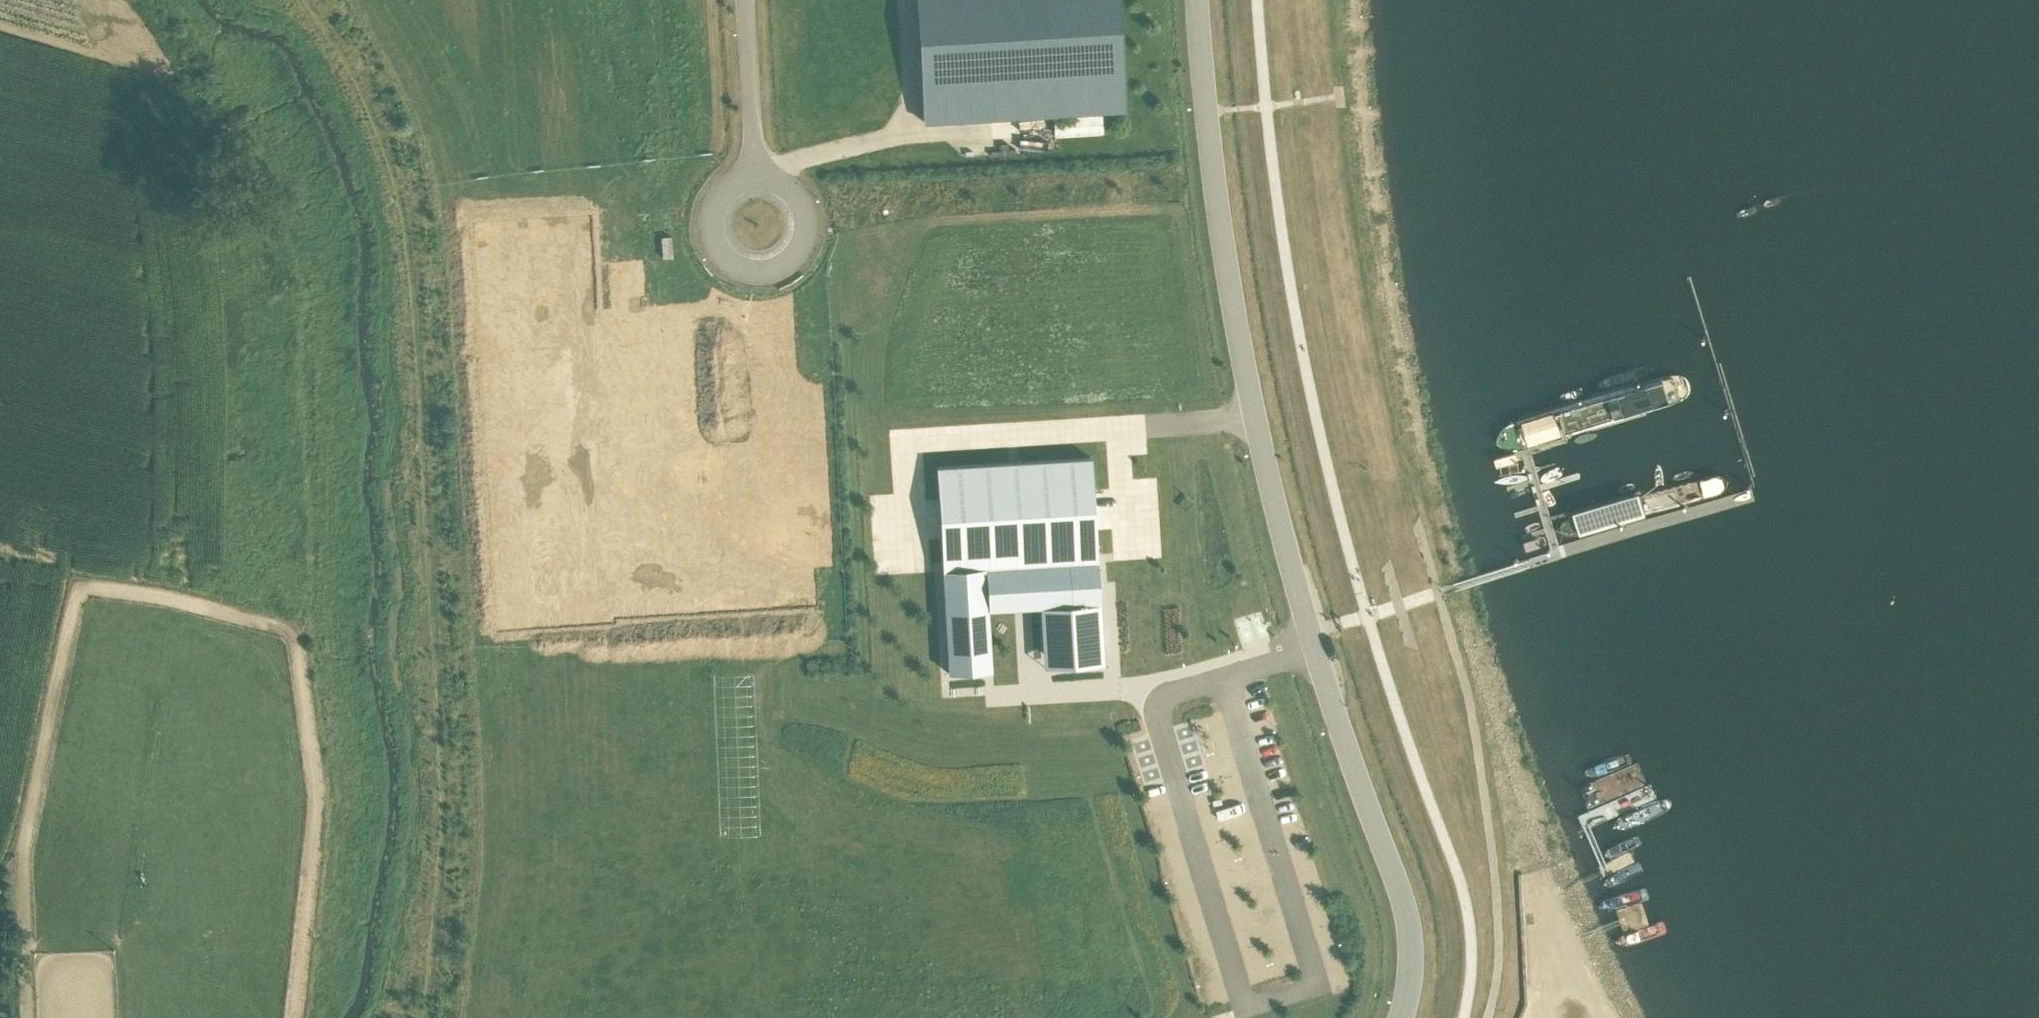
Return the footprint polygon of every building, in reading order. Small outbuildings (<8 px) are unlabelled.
[(923,121),(1123,108),(1117,0),(915,0),(923,121)] [(1040,658),(1101,653),(1089,456),(932,462),(944,670),(990,670),(988,609),(1037,606),(1040,658)]
